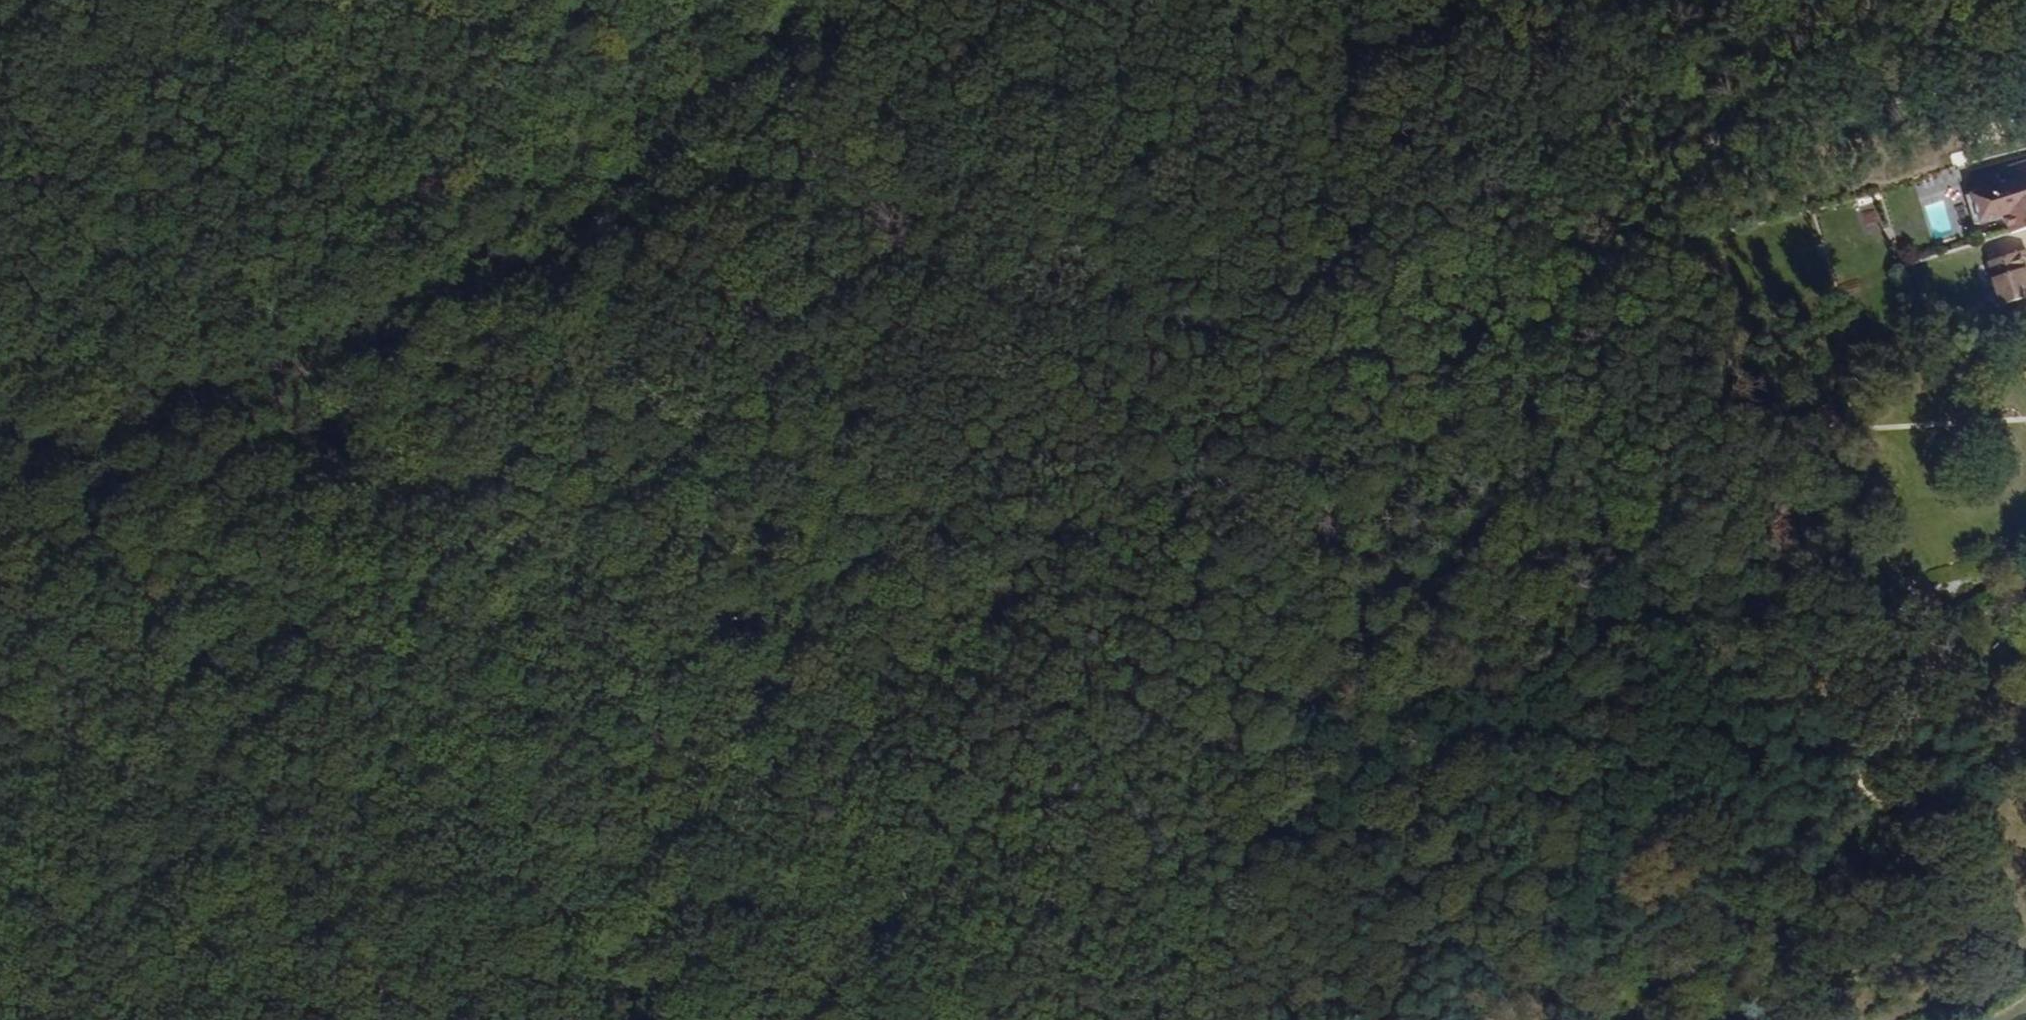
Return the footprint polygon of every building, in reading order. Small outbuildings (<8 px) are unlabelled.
[(1949,206),(1957,234),(1988,225),(1994,244),(2025,235),(2025,183),(1949,206)] [(1862,213),(1866,231),(1882,227),(1877,209),(1862,213)] [(2005,267),(2013,297),(2018,295),(2010,265),(2005,267)] [(2005,267),(1973,276),(1984,321),(2017,312),(2013,297),(2005,267)]
